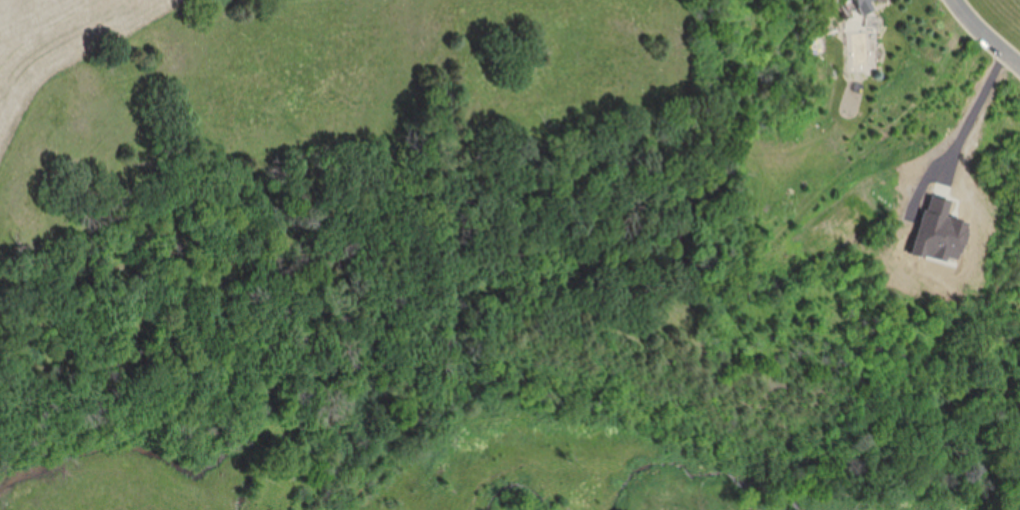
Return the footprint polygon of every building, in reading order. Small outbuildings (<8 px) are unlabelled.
[(863,10),(879,0),(857,0),(863,10)]
